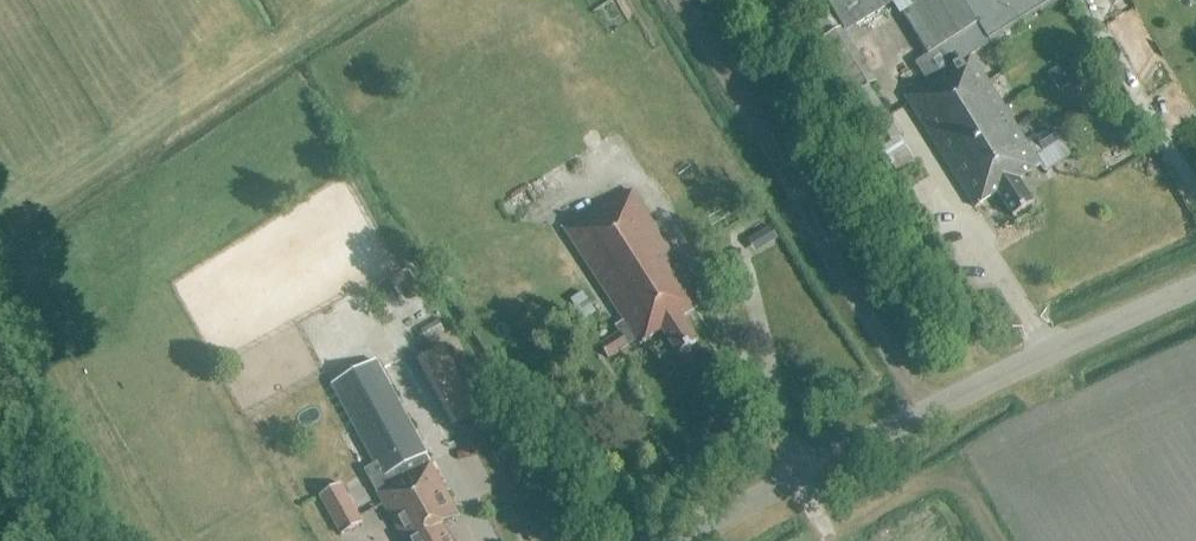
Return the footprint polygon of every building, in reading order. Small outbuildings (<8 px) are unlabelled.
[(845,31),(891,3),(896,0),(826,0),(845,31)] [(902,12),(903,13),(929,55),(915,63),(927,82),(912,92),(905,96),(975,207),(998,193),(1013,217),(1034,204),(1019,179),(1041,165),(1035,156),(1043,151),(1044,152),(1060,142),(1052,129),(1036,139),(1028,145),(970,54),(990,42),(991,43),(1062,0),(921,0),(916,3),(902,12)] [(897,21),(872,25),(875,42),(900,38),(897,21)] [(816,44),(849,97),(876,80),(846,34),(843,28),(816,44)] [(882,149),(900,137),(868,86),(850,97),(882,149)] [(683,317),(705,303),(631,191),(565,230),(624,320),(616,326),(620,333),(600,346),(608,357),(636,339),(640,344),(662,330),(678,355),(698,342),(683,317)] [(770,227),(755,236),(761,247),(777,238),(770,227)] [(596,312),(582,292),(571,299),(584,319),(596,312)] [(375,361),(332,384),(363,442),(407,419),(375,361)] [(407,419),(363,442),(375,464),(378,462),(391,485),(431,463),(430,463),(431,463),(407,419)] [(364,470),(377,493),(404,540),(452,540),(443,525),(459,516),(431,463),(391,485),(378,462),(375,464),(364,470)] [(340,484),(320,495),(342,534),(362,523),(340,484)]
